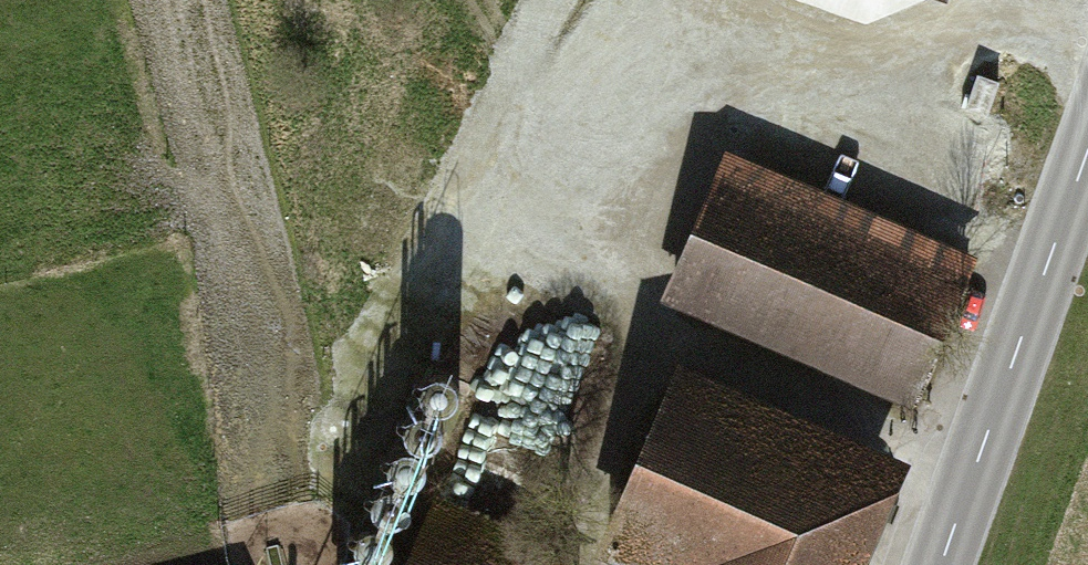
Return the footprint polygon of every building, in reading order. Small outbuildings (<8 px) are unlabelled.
[(738,172),(948,266),(996,160),(786,66),(738,172)] [(1007,85),(983,76),(970,109),(994,118),(1007,85)] [(729,168),(670,301),(919,413),(979,280),(948,266),(738,172),(729,168)] [(460,383),(449,383),(440,389),(435,399),(437,409),(444,417),(454,420),(465,417),(472,409),(473,399),(469,389),(460,383)] [(668,405),(608,546),(654,564),(847,564),(878,494),(668,405)] [(441,419),(430,419),(421,425),(417,434),(418,445),(425,453),(436,456),(446,453),(453,445),(455,435),(450,425),(441,419)] [(421,459),(410,459),(401,465),(396,474),(398,485),(405,493),(415,496),(425,493),(433,485),(434,475),(430,465),(421,459)] [(404,497),(393,497),(384,503),(379,513),(381,523),(388,531),(398,535),(408,532),(415,524),(417,513),(413,503),(404,497)] [(413,564),(568,564),(438,509),(413,564)] [(376,537),(367,543),(362,552),(363,563),(365,564),(396,564),(398,563),(400,552),(395,543),(386,537),(376,537)]
